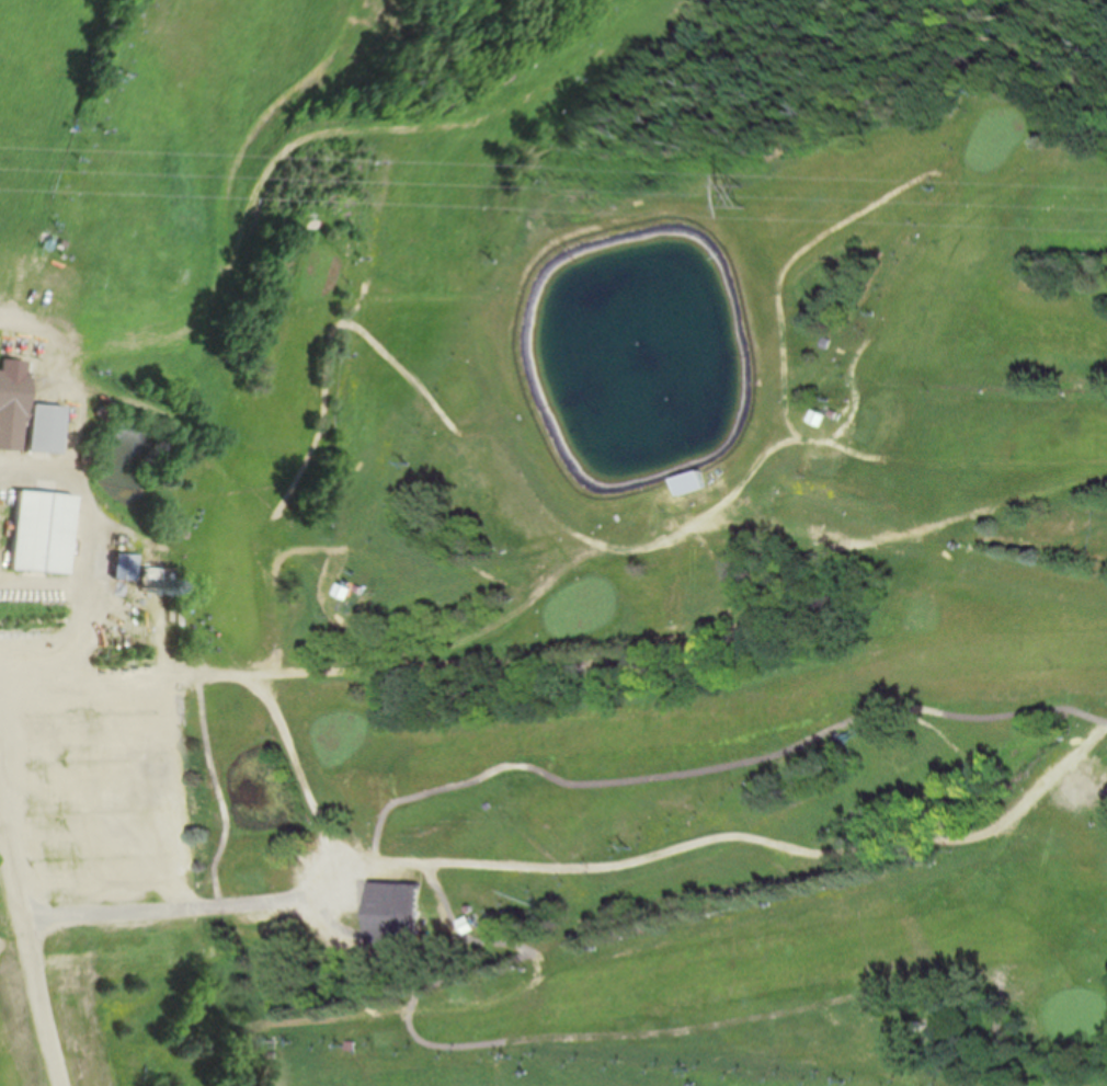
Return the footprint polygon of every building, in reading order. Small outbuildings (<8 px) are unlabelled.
[(24,451),(27,372),(0,371),(0,450),(24,451)] [(62,406),(30,404),(28,451),(60,453),(62,406)] [(12,570),(68,574),(73,495),(17,491),(12,570)] [(112,579),(135,579),(135,554),(112,554),(112,579)]
